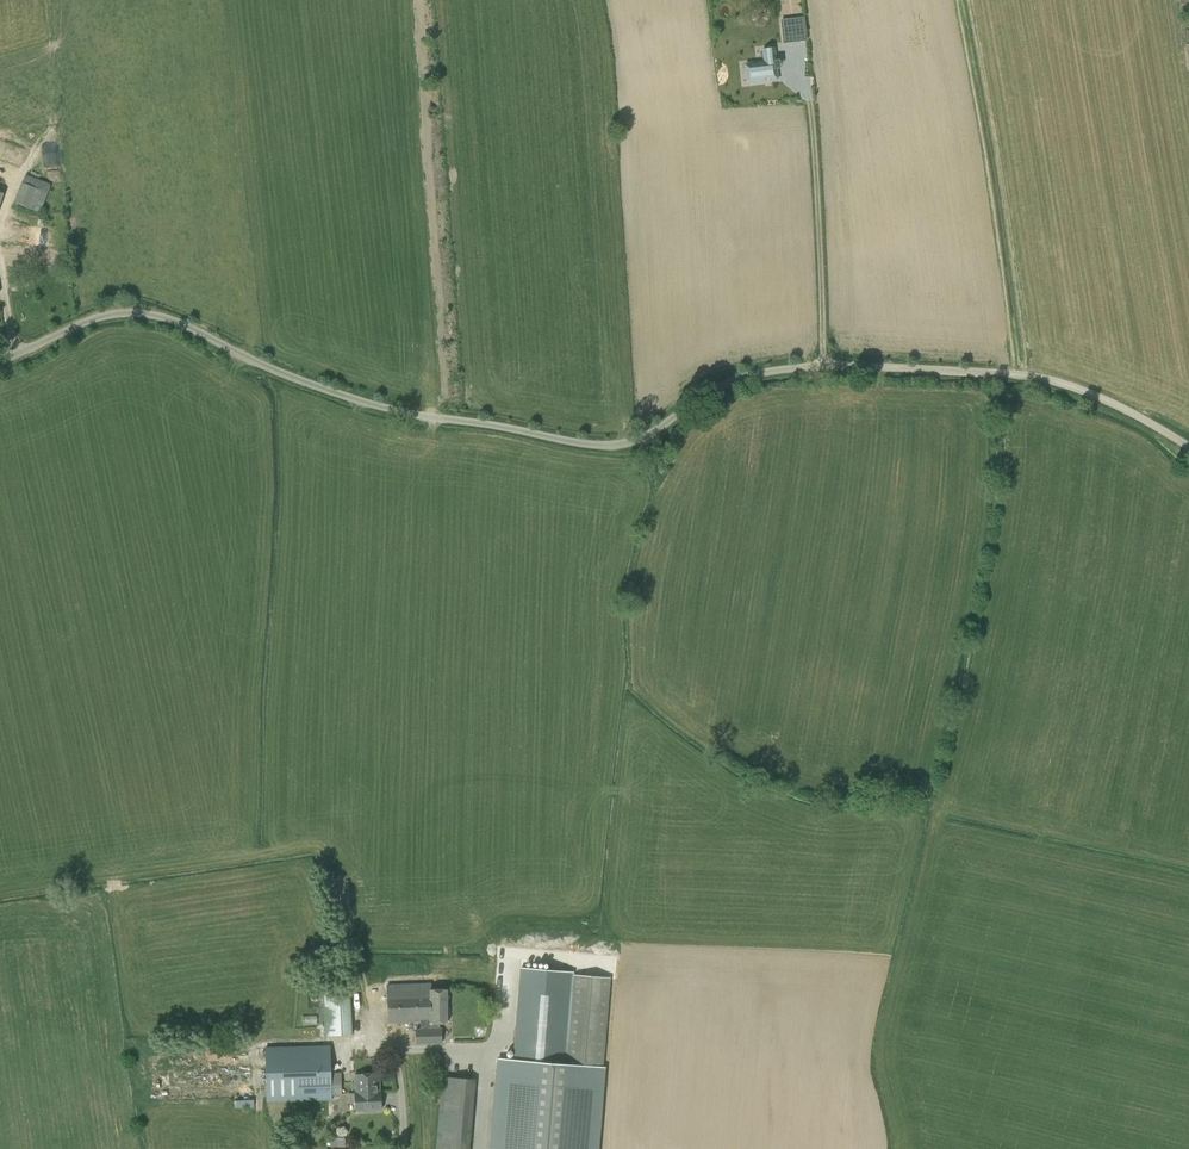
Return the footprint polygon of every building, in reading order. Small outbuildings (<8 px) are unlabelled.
[(783,32),(795,30),(796,41),(805,40),(803,18),(782,21),(783,32)] [(764,62),(751,63),(745,65),(747,82),(753,82),(765,81),(764,79),(771,78),(771,80),(777,79),(776,69),(778,69),(777,60),(775,60),(774,48),(763,49),(764,62)] [(14,203),(40,213),(52,184),(26,174),(14,203)] [(8,279),(10,288),(26,286),(25,276),(8,279)] [(449,1022),(449,989),(430,989),(430,983),(387,984),(388,1022),(420,1021),(420,1029),(415,1029),(416,1044),(441,1043),(440,1029),(439,1029),(439,1022),(449,1022)] [(324,1036),(353,1034),(352,984),(322,985),(324,1036)] [(332,1095),(344,1095),(343,1081),(331,1081),(330,1044),(265,1047),(266,1099),(332,1096),(332,1095)] [(565,1065),(550,1064),(514,1061),(500,1060),(494,1148),(596,1148),(602,1068),(565,1065)] [(384,1109),(383,1091),(383,1089),(381,1089),(381,1072),(356,1072),(356,1090),(355,1090),(355,1092),(356,1109),(384,1109)] [(472,1079),(441,1077),(435,1148),(467,1148),(472,1079)] [(331,1133),(330,1146),(344,1146),(345,1133),(331,1133)]
